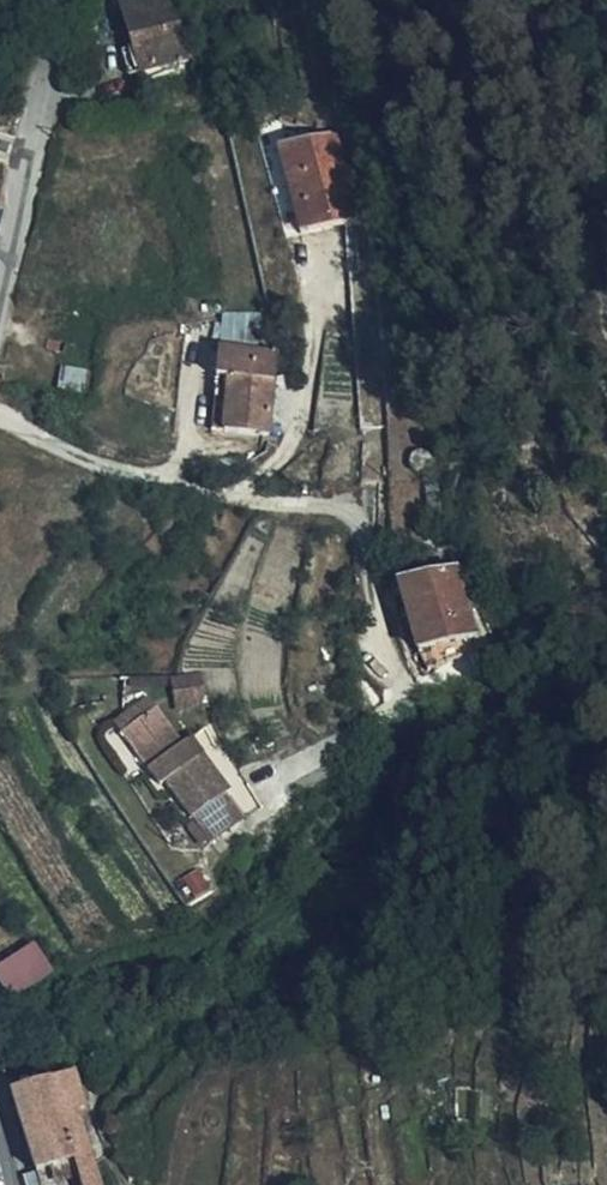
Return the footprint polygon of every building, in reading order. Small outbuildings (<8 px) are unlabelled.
[(182,0),(132,0),(150,52),(194,36),(182,0)] [(329,199),(334,212),(364,204),(340,116),(300,126),(329,199)] [(306,219),(334,212),(329,199),(300,126),(282,131),(306,219)] [(265,294),(228,295),(224,327),(282,334),(286,296),(265,294)] [(282,334),(224,327),(214,411),(271,418),(282,334)] [(409,564),(403,565),(415,598),(425,630),(454,643),(472,636),(466,618),(480,612),(470,590),(456,550),(436,555),(409,564)] [(432,650),(454,643),(425,630),(432,650)] [(206,651),(176,653),(177,675),(211,672),(206,651)] [(176,676),(178,706),(207,703),(204,674),(176,676)] [(122,701),(124,712),(126,714),(162,688),(155,677),(122,701)] [(190,724),(162,688),(126,714),(165,767),(171,763),(217,826),(253,799),(193,721),(190,724)] [(0,964),(0,981),(11,999),(57,971),(39,941),(0,964)] [(82,1057),(23,1073),(35,1119),(91,1103),(96,1101),(82,1057)] [(35,1119),(53,1184),(80,1184),(95,1181),(86,1137),(98,1133),(91,1103),(35,1119)]
